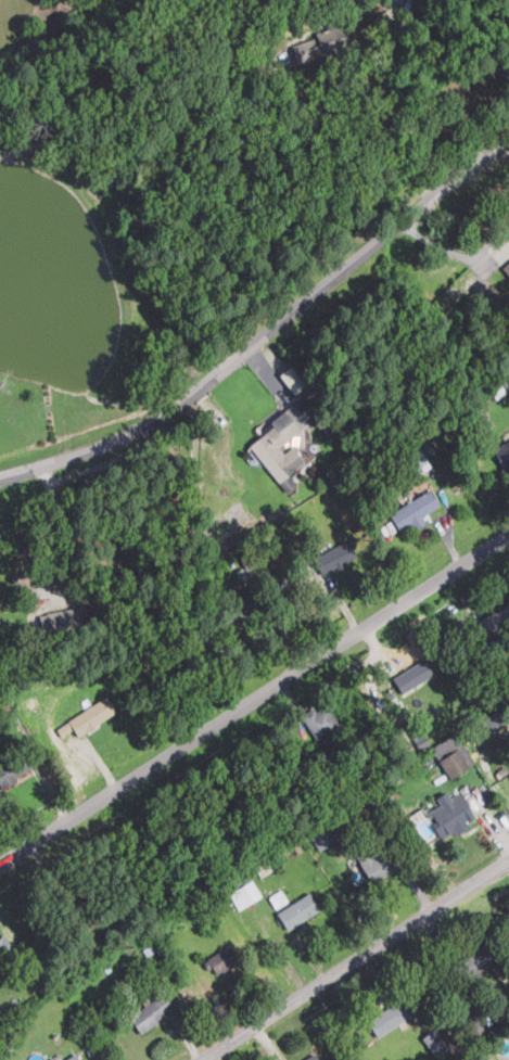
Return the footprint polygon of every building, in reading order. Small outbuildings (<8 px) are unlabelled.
[(291,44),(296,62),(350,47),(343,23),(316,31),(317,37),(291,44)] [(279,375),(294,394),(306,385),(291,366),(279,375)] [(284,490),(293,484),(285,474),(303,461),(291,446),(282,451),(278,445),(314,418),(300,399),(245,440),(284,490)] [(508,463),(508,438),(492,449),(502,467),(508,463)] [(418,473),(430,467),(418,443),(406,449),(418,473)] [(423,519),(421,515),(438,505),(428,488),(389,514),(402,533),(423,519)] [(357,561),(350,541),(311,555),(318,575),(357,561)] [(263,604),(251,587),(225,606),(238,623),(263,604)] [(481,639),(508,626),(508,604),(472,622),(481,639)] [(41,633),(82,626),(79,606),(38,613),(41,633)] [(401,692),(434,677),(426,660),(393,675),(401,692)] [(78,737),(114,711),(103,695),(67,721),(78,737)] [(339,729),(326,703),(301,714),(314,741),(339,729)] [(489,730),(502,721),(496,711),(483,720),(489,730)] [(430,746),(447,778),(472,765),(455,732),(430,746)] [(30,770),(22,752),(0,762),(0,784),(30,770)] [(441,807),(428,815),(442,840),(475,821),(458,791),(449,797),(446,791),(435,797),(441,807)] [(309,836),(318,850),(333,841),(325,827),(309,836)] [(353,857),(377,883),(396,865),(380,847),(372,855),(364,846),(353,857)] [(228,893),(238,909),(260,895),(251,880),(228,893)] [(276,912),(287,930),(319,909),(308,892),(276,912)] [(14,953),(2,934),(0,935),(0,961),(14,953)] [(461,983),(499,960),(487,941),(450,963),(461,983)] [(203,961),(213,976),(238,960),(227,945),(203,961)] [(127,1014),(139,1033),(173,1011),(162,994),(127,1014)] [(409,1017),(398,1000),(366,1022),(377,1038),(409,1017)] [(440,1059),(451,1048),(434,1029),(421,1039),(440,1059)]
